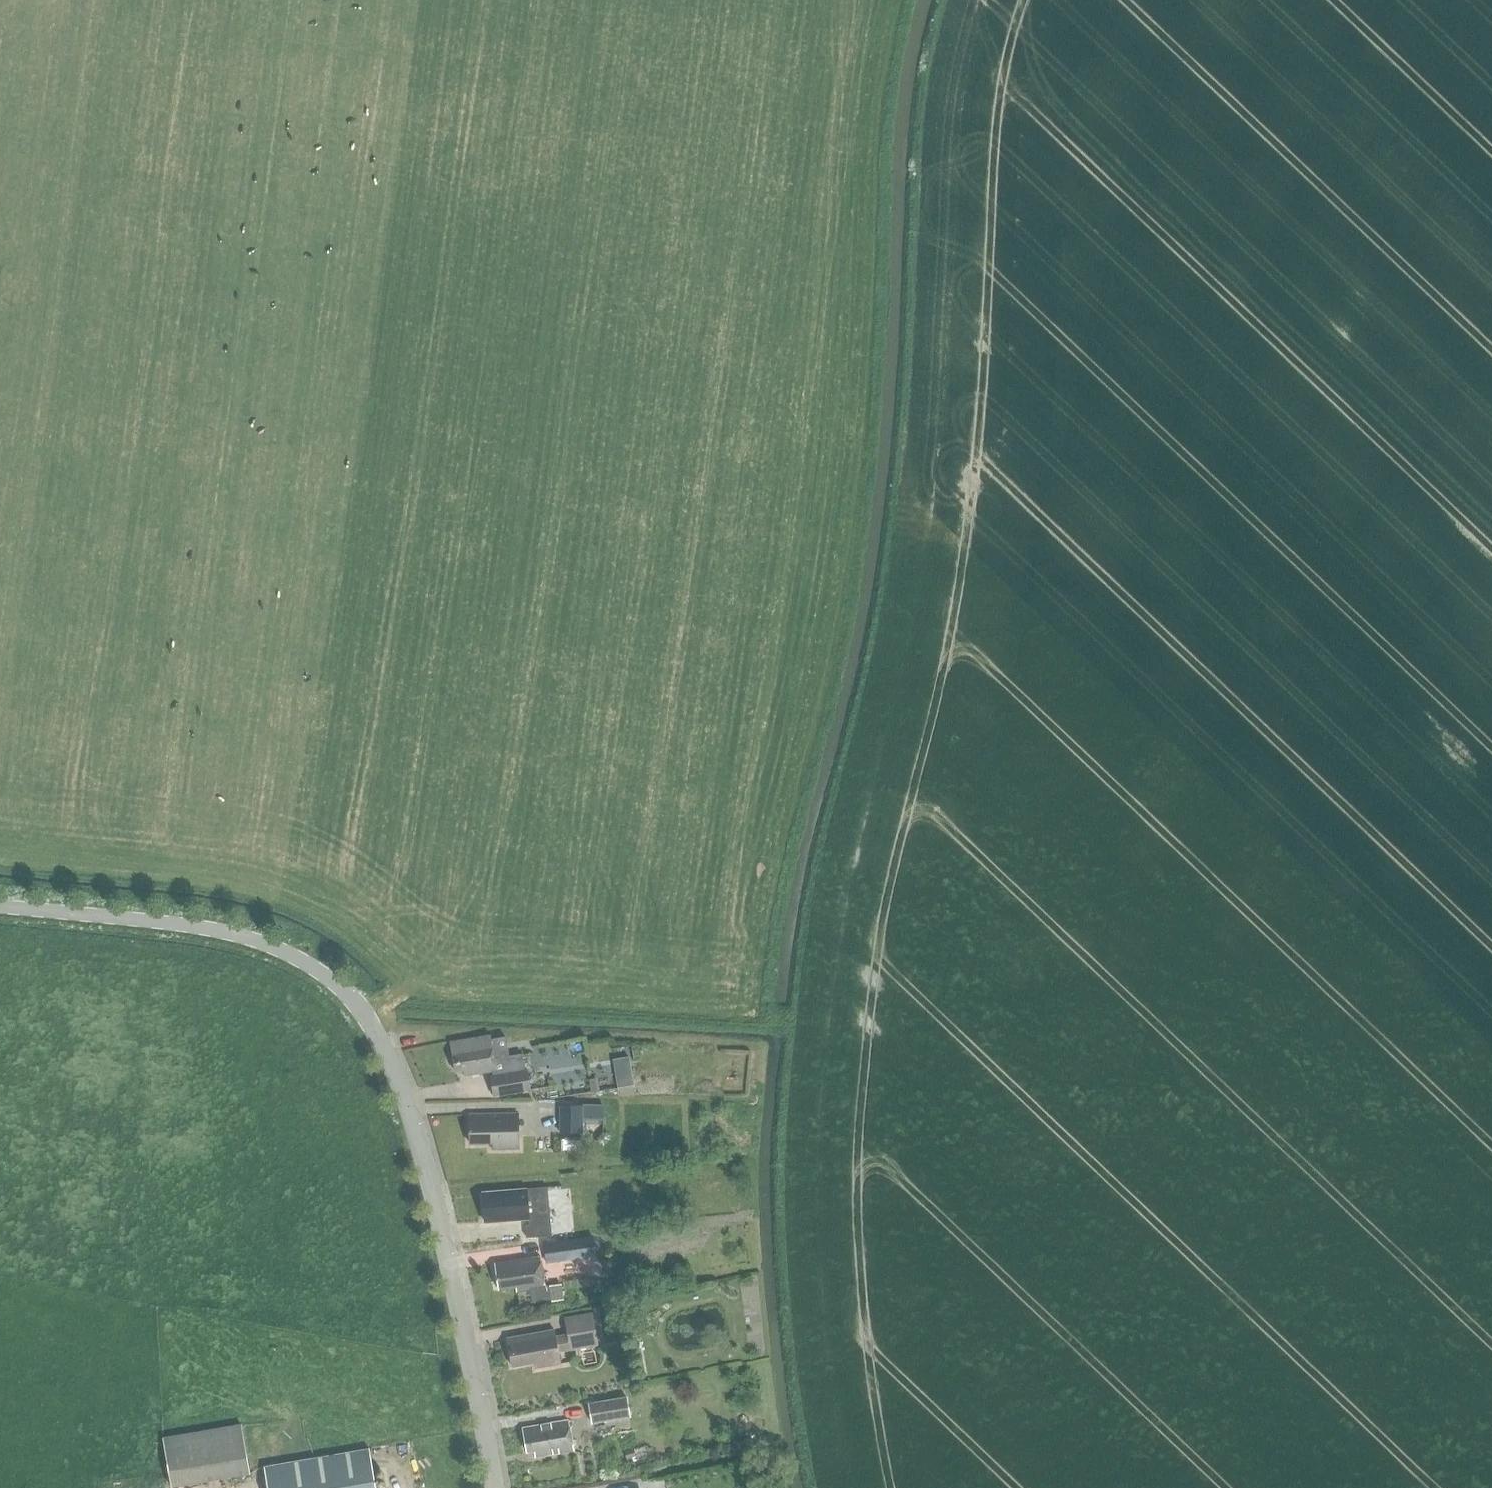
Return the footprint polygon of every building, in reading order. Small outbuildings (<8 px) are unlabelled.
[(492,1039),(491,1035),(451,1042),(457,1072),(464,1071),(465,1076),(493,1072),(493,1076),(490,1077),(494,1098),(530,1091),(527,1070),(538,1068),(536,1052),(510,1057),(506,1037),(492,1039)] [(634,1085),(632,1072),(616,1074),(618,1088),(634,1085)] [(560,1133),(584,1133),(584,1102),(560,1102),(560,1133)] [(493,1143),(493,1149),(519,1149),(518,1114),(474,1115),(474,1120),(470,1120),(471,1144),(493,1143)] [(552,1235),(549,1196),(548,1186),(483,1193),(486,1222),(530,1218),(531,1225),(527,1225),(528,1237),(552,1235)] [(597,1256),(594,1236),(544,1244),(547,1264),(597,1256)] [(546,1286),(542,1257),(495,1263),(499,1290),(517,1287),(518,1291),(531,1289),(533,1302),(552,1300),(550,1286),(546,1286)] [(599,1345),(593,1313),(565,1318),(569,1338),(557,1340),(555,1330),(508,1338),(513,1367),(535,1363),(536,1368),(561,1364),(559,1352),(599,1345)] [(627,1395),(588,1403),(591,1424),(630,1416),(627,1395)] [(575,1450),(570,1421),(524,1428),(528,1452),(535,1451),(536,1457),(575,1450)] [(251,1473),(243,1425),(164,1439),(172,1486),(251,1473)] [(370,1449),(265,1467),(268,1487),(377,1487),(370,1449)]
